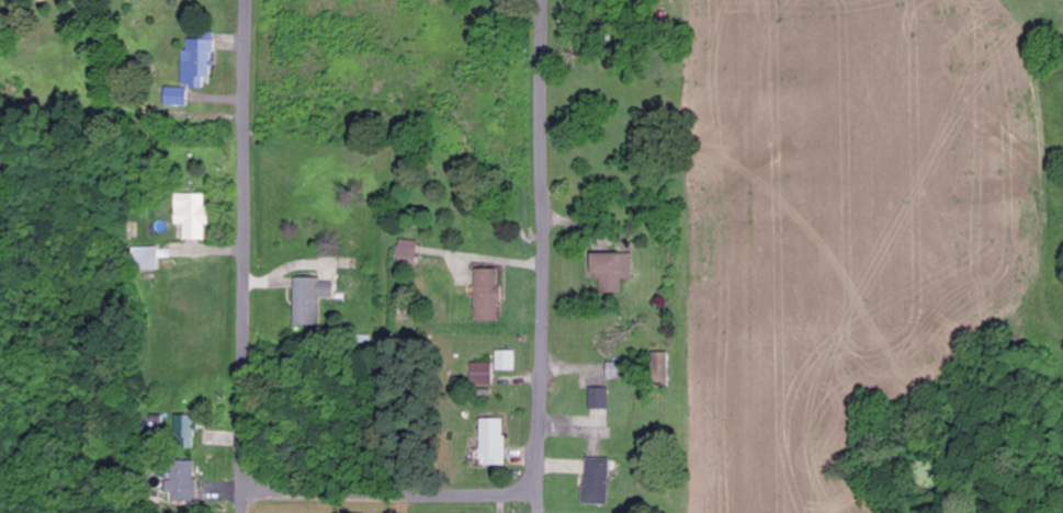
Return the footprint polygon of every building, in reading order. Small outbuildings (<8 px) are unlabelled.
[(184,87),(206,88),(206,78),(214,78),(215,35),(203,35),(203,40),(189,40),(189,50),(185,50),(184,87)] [(189,90),(167,90),(167,106),(189,105),(189,90)] [(185,240),(208,241),(209,195),(178,194),(177,225),(186,225),(185,240)] [(417,242),(399,240),(397,265),(415,267),(417,242)] [(140,261),(140,270),(159,271),(160,251),(136,250),(136,261),(140,261)] [(591,279),(600,278),(601,294),(622,294),(621,280),(632,280),(632,254),(590,255),(591,279)] [(497,270),(475,271),(478,321),(499,320),(497,270)] [(333,281),(294,281),(294,326),(320,326),(320,299),(333,299),(333,281)] [(497,371),(515,371),(515,352),(496,352),(497,371)] [(670,354),(653,353),(652,384),(669,384),(670,354)] [(472,366),(473,385),(493,384),(492,365),(472,366)] [(506,420),(482,420),(480,465),(505,465),(506,420)] [(610,462),(588,461),(586,504),(609,505),(610,462)] [(198,465),(175,464),(173,501),(196,502),(198,465)]
